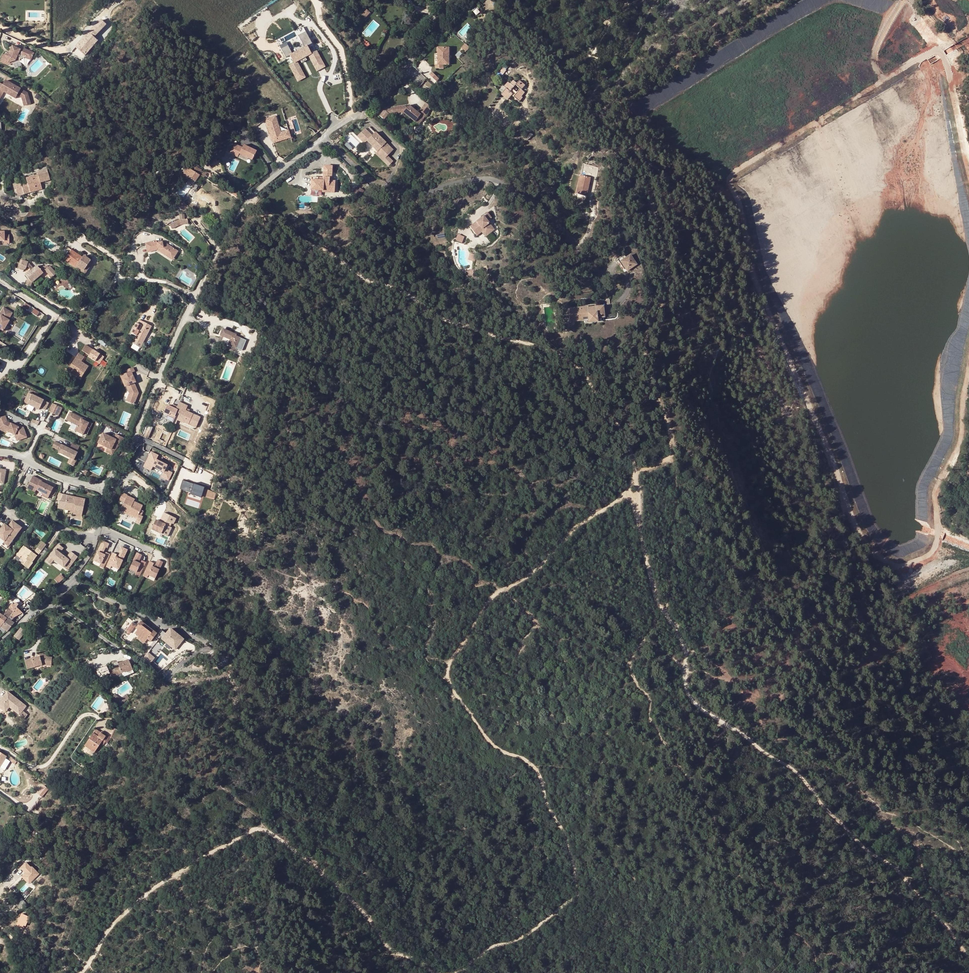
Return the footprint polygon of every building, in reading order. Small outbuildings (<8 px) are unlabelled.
[(362,14),(360,16),(364,19),(369,13),(365,10),(365,11),(362,14)] [(75,45),(67,56),(77,60),(81,55),(83,56),(96,41),(92,37),(105,25),(99,20),(85,34),(75,45)] [(316,71),(323,68),(304,26),(295,30),(302,47),(291,52),(286,41),(279,44),(288,64),(288,63),(297,82),(305,78),(298,60),(308,55),(316,71)] [(460,48),(465,52),(470,48),(465,44),(460,48)] [(11,46),(10,47),(9,50),(7,54),(4,52),(3,55),(2,55),(0,59),(0,62),(6,65),(11,63),(12,64),(19,61),(19,59),(18,60),(17,57),(18,56),(18,54),(19,52),(19,50),(15,48),(12,46),(11,46)] [(435,64),(435,69),(443,69),(443,65),(449,65),(449,48),(438,48),(438,64),(435,64)] [(21,53),(20,55),(23,57),(29,60),(33,53),(23,49),(21,53)] [(951,61),(961,58),(957,49),(948,53),(951,61)] [(2,92),(14,99),(16,96),(20,98),(22,106),(30,104),(26,93),(20,89),(4,80),(1,85),(0,87),(0,97),(2,92)] [(522,92),(520,90),(524,86),(517,80),(515,83),(511,80),(508,84),(506,82),(502,87),(504,89),(500,93),(507,99),(509,95),(516,101),(519,96),(522,92)] [(425,103),(421,108),(428,113),(432,108),(425,103)] [(408,105),(391,107),(392,114),(403,113),(415,122),(418,117),(422,120),(428,113),(421,108),(417,113),(408,105)] [(265,118),(272,143),(291,138),(288,129),(281,131),(276,115),(265,118)] [(357,137),(364,144),(367,141),(377,151),(379,150),(387,157),(393,150),(375,132),(372,135),(365,128),(357,137)] [(531,135),(528,133),(521,139),(525,142),(531,135)] [(251,159),(256,150),(243,143),(241,146),(235,143),(230,153),(238,157),(239,154),(251,159)] [(377,151),(375,154),(382,161),(387,157),(379,150),(377,151)] [(583,164),(580,175),(591,178),(593,166),(583,164)] [(323,178),(311,177),(310,190),(323,191),(323,188),(335,189),(335,181),(329,181),(329,178),(332,179),(332,166),(324,166),(323,178)] [(187,186),(181,196),(184,198),(199,176),(197,174),(199,171),(196,169),(193,172),(188,169),(186,170),(183,174),(184,176),(180,181),(184,184),(189,178),(190,179),(186,185),(187,186)] [(27,180),(13,184),(15,190),(16,190),(17,197),(42,190),(40,183),(50,180),(47,170),(37,173),(38,175),(26,179),(27,180)] [(197,174),(199,176),(204,179),(207,173),(201,172),(200,172),(199,171),(197,174)] [(580,175),(576,194),(587,196),(591,178),(580,175)] [(187,186),(186,185),(180,195),(178,198),(177,199),(179,199),(181,196),(187,186)] [(357,197),(364,194),(360,187),(353,190),(357,197)] [(243,198),(234,191),(231,194),(240,201),(243,198)] [(185,211),(188,207),(180,200),(178,202),(176,205),(183,212),(185,211)] [(578,214),(576,211),(566,219),(569,222),(578,214)] [(470,227),(477,236),(481,232),(485,237),(494,229),(483,216),(470,227)] [(4,241),(4,243),(9,243),(9,235),(4,235),(4,231),(0,232),(0,241),(4,241)] [(462,242),(464,236),(456,233),(454,240),(462,242)] [(152,256),(161,254),(177,265),(183,256),(167,245),(163,247),(162,245),(151,247),(152,256)] [(79,258),(80,256),(71,250),(64,260),(74,267),(75,265),(83,270),(88,264),(91,266),(92,263),(84,256),(82,258),(81,259),(79,258)] [(474,262),(476,255),(469,253),(468,260),(474,262)] [(623,270),(625,268),(624,267),(626,266),(622,261),(626,258),(623,255),(616,259),(618,263),(623,270)] [(635,264),(629,256),(626,258),(622,261),(626,266),(624,267),(625,268),(627,271),(635,264)] [(22,260),(19,269),(24,270),(25,268),(27,266),(28,267),(30,265),(28,262),(22,260)] [(75,265),(74,267),(84,274),(91,266),(88,264),(83,270),(75,265)] [(29,272),(25,275),(28,278),(32,283),(43,273),(47,272),(52,278),(56,274),(49,266),(48,267),(47,266),(38,267),(36,265),(33,268),(32,267),(30,269),(30,271),(29,272)] [(582,309),(569,311),(570,321),(582,320),(582,317),(588,316),(589,322),(597,322),(597,317),(603,316),(602,307),(582,310),(582,309)] [(0,316),(0,328),(2,329),(7,321),(12,313),(3,308),(0,313),(1,313),(1,315),(0,315),(0,316)] [(135,324),(130,334),(144,341),(151,327),(139,320),(137,324),(135,324)] [(219,336),(222,337),(230,340),(228,344),(236,348),(241,350),(246,340),(235,336),(232,334),(233,333),(222,328),(219,336)] [(81,350),(89,354),(87,356),(100,364),(105,356),(85,344),(81,350)] [(78,354),(72,363),(74,364),(70,370),(76,373),(75,376),(80,379),(88,366),(81,362),(84,357),(78,354)] [(74,364),(72,363),(67,371),(75,376),(76,373),(70,370),(74,364)] [(127,372),(119,375),(130,402),(136,400),(135,396),(140,394),(132,373),(135,371),(133,366),(126,369),(127,372)] [(33,395),(28,393),(24,403),(28,405),(33,395)] [(50,403),(33,395),(28,405),(40,410),(41,408),(46,410),(50,403)] [(58,406),(53,403),(49,412),(54,414),(58,406)] [(168,416),(166,421),(172,423),(174,419),(177,421),(178,419),(184,422),(183,423),(196,428),(201,418),(186,411),(188,407),(179,403),(176,410),(167,406),(163,414),(168,416)] [(63,408),(58,406),(54,414),(59,416),(63,408)] [(92,427),(94,422),(90,421),(90,422),(82,418),(83,417),(71,412),(67,420),(79,425),(77,431),(85,434),(85,433),(89,426),(92,427)] [(6,416),(0,419),(0,424),(1,426),(3,425),(4,427),(10,430),(9,432),(17,436),(19,442),(29,438),(25,428),(21,426),(20,428),(15,425),(9,422),(6,416)] [(3,425),(1,426),(0,426),(0,428),(1,430),(8,434),(9,432),(10,430),(4,427),(3,425)] [(148,426),(144,437),(148,439),(153,427),(148,426)] [(114,452),(119,446),(118,445),(119,443),(120,443),(124,439),(116,435),(114,439),(103,434),(98,443),(107,448),(114,452)] [(71,449),(56,442),(54,447),(61,451),(60,452),(72,458),(75,460),(79,452),(78,452),(71,449)] [(81,446),(74,442),(71,449),(78,452),(81,446)] [(150,450),(143,467),(151,470),(152,467),(163,472),(161,477),(169,481),(173,471),(165,468),(167,464),(156,459),(158,454),(150,450)] [(33,478),(27,489),(35,494),(36,492),(42,495),(41,497),(47,501),(49,497),(53,499),(56,493),(43,485),(41,483),(41,482),(33,478)] [(188,494),(200,497),(203,485),(181,479),(179,489),(189,491),(188,494)] [(72,496),(67,504),(76,509),(74,512),(73,514),(81,518),(89,503),(81,499),(81,500),(72,496)] [(120,512),(128,516),(129,514),(138,518),(142,510),(133,505),(134,502),(135,500),(127,497),(120,512)] [(151,529),(161,534),(165,525),(168,526),(170,522),(160,518),(159,521),(156,519),(151,529)] [(6,549),(22,527),(12,521),(8,527),(0,521),(0,545),(6,549)] [(103,541),(94,561),(100,564),(99,567),(103,568),(110,554),(106,552),(104,555),(102,554),(106,547),(107,548),(109,544),(103,541)] [(41,542),(35,551),(34,551),(36,553),(39,555),(45,545),(41,542)] [(59,544),(46,561),(50,564),(54,559),(64,567),(66,563),(70,566),(77,557),(71,552),(67,557),(60,552),(63,548),(59,544)] [(32,554),(26,549),(23,547),(16,556),(20,558),(21,557),(24,559),(23,560),(21,564),(28,568),(32,563),(31,562),(36,556),(34,555),(32,554)] [(113,553),(106,567),(110,569),(111,566),(118,569),(127,550),(121,547),(119,551),(121,552),(118,559),(115,557),(117,555),(113,553)] [(137,553),(129,569),(136,572),(135,575),(139,577),(146,562),(142,560),(140,564),(138,563),(142,555),(137,553)] [(150,561),(143,576),(147,578),(148,575),(155,578),(163,562),(158,560),(154,568),(152,567),(154,563),(150,561)] [(64,579),(60,575),(55,580),(58,583),(64,579)] [(0,627),(7,619),(8,619),(16,608),(16,607),(18,605),(15,603),(13,605),(11,604),(3,616),(1,615),(0,616),(0,627)] [(7,619),(0,627),(7,632),(14,624),(9,621),(11,619),(12,620),(13,617),(22,613),(16,608),(8,619),(7,619)] [(136,627),(138,629),(137,630),(135,633),(138,636),(146,641),(147,639),(151,641),(157,632),(144,623),(140,621),(138,625),(133,621),(120,637),(125,640),(135,628),(136,627)] [(21,626),(13,636),(19,640),(26,630),(21,626)] [(171,627),(167,632),(161,639),(159,638),(144,657),(149,662),(167,640),(176,648),(184,638),(171,627)] [(167,632),(162,628),(157,636),(159,638),(161,639),(167,632)] [(40,653),(39,656),(24,660),(27,669),(42,664),(46,665),(47,656),(48,654),(40,653)] [(112,666),(107,669),(109,675),(120,671),(125,669),(126,674),(133,671),(127,658),(116,663),(115,660),(110,662),(112,666)] [(0,701),(0,704),(7,709),(9,707),(19,714),(22,710),(26,706),(7,691),(0,701)] [(112,697),(120,704),(129,698),(126,694),(120,698),(115,694),(112,697)] [(22,710),(19,714),(20,715),(19,717),(23,720),(28,714),(22,710)] [(84,745),(87,748),(94,752),(105,736),(100,732),(97,736),(95,734),(91,739),(89,738),(84,745)] [(45,790),(41,795),(46,798),(51,790),(47,788),(45,791),(45,790)] [(18,867),(24,873),(20,876),(28,885),(39,874),(25,861),(18,867)] [(14,900),(16,902),(21,908),(27,903),(22,898),(15,892),(13,893),(17,897),(14,900)]
